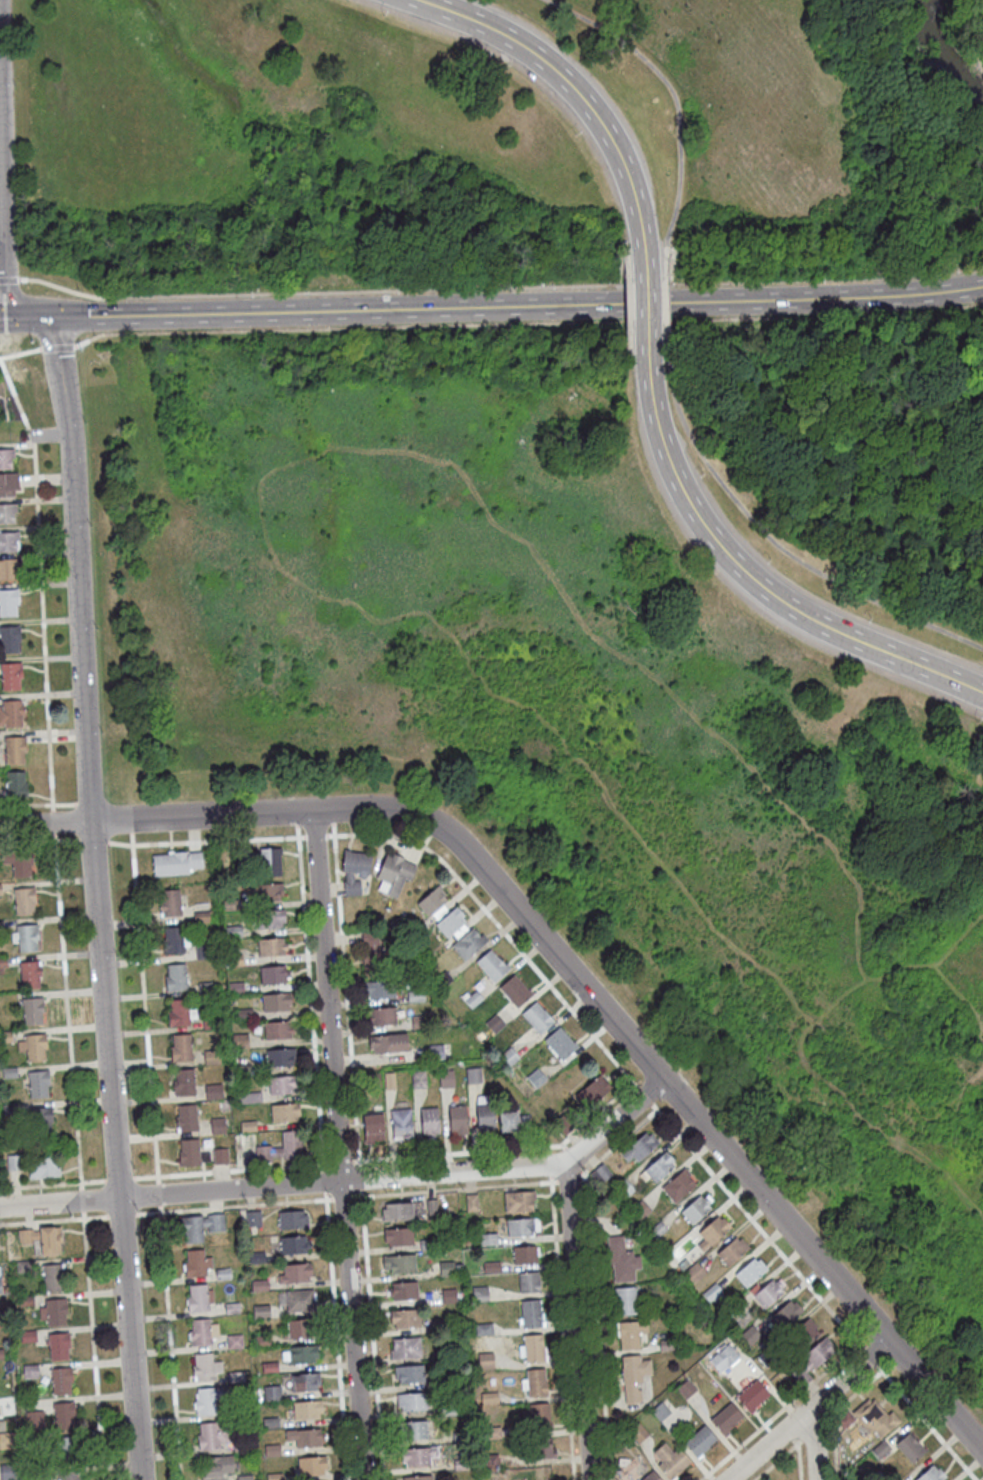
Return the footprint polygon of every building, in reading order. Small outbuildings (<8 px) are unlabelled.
[(10,470),(0,470),(0,450),(13,450),(13,459),(10,459),(10,470)] [(14,497),(0,498),(0,475),(17,474),(17,491),(13,491),(14,497)] [(13,525),(0,526),(0,506),(15,505),(16,513),(12,514),(13,525)] [(15,553),(0,554),(0,534),(18,533),(18,542),(14,542),(15,553)] [(14,581),(0,582),(0,561),(13,560),(14,581)] [(15,617),(0,618),(0,592),(17,591),(17,606),(15,606),(15,617)] [(17,654),(0,655),(0,628),(19,627),(20,643),(17,643),(17,654)] [(1,692),(0,678),(0,665),(21,664),(21,680),(18,680),(18,691),(1,692)] [(2,727),(0,727),(0,708),(1,708),(1,703),(20,702),(20,707),(22,707),(23,717),(21,717),(21,728),(2,729),(2,727)] [(24,738),(25,754),(22,755),(22,765),(5,766),(3,739),(24,738)] [(6,801),(5,774),(23,774),(23,785),(26,785),(26,800),(6,801)] [(249,855),(259,854),(259,851),(279,850),(280,878),(260,879),(259,863),(250,864),(250,866),(235,867),(234,851),(249,850),(249,855)] [(349,854),(370,856),(368,876),(365,876),(365,881),(358,880),(358,875),(352,874),(353,882),(359,882),(360,897),(344,898),(342,883),(344,883),(344,874),(341,873),(343,851),(349,852),(349,854)] [(32,867),(29,867),(30,878),(12,880),(11,865),(1,866),(0,854),(31,852),(32,867)] [(200,854),(202,869),(187,871),(188,876),(153,879),(151,857),(167,856),(167,854),(187,853),(187,855),(200,854)] [(390,855),(402,860),(401,862),(416,868),(409,883),(404,881),(396,901),(376,892),(380,882),(375,880),(385,856),(389,858),(390,855)] [(278,892),(279,902),(254,905),(252,888),(281,885),(282,891),(278,892)] [(436,922),(430,916),(427,919),(415,906),(437,887),(444,896),(442,897),(446,902),(442,906),(447,912),(436,922)] [(12,891),(33,889),(34,905),(32,905),(33,916),(14,918),(12,891)] [(161,914),(159,914),(158,904),(161,904),(160,893),(178,891),(180,918),(162,919),(161,914)] [(222,903),(237,901),(238,911),(223,913),(222,903)] [(461,920),(465,923),(462,925),(467,931),(456,941),(451,935),(446,940),(434,927),(455,908),(463,918),(461,920)] [(281,925),(281,929),(256,931),(254,914),(283,911),(284,925),(281,925)] [(193,914),(208,913),(209,923),(194,924),(193,914)] [(385,930),(391,924),(396,929),(389,934),(385,930)] [(35,942),(36,953),(17,954),(16,944),(11,945),(10,934),(15,934),(15,928),(36,926),(37,942),(35,942)] [(240,928),(241,939),(224,940),(223,929),(240,928)] [(188,948),(182,949),(182,955),(162,957),(162,948),(164,947),(163,930),(180,929),(181,940),(188,939),(188,948)] [(479,938),(481,936),(487,943),(463,963),(450,948),(471,929),(479,938)] [(361,935),(377,934),(380,977),(363,978),(361,935)] [(283,953),(283,957),(258,959),(257,942),(282,939),(282,945),(286,945),(286,952),(283,953)] [(194,948),(211,947),(213,960),(195,962),(194,948)] [(493,985),(475,964),(489,952),(503,967),(505,965),(509,970),(493,985)] [(240,956),(241,967),(226,968),(225,958),(240,956)] [(37,968),(39,968),(40,978),(38,978),(38,990),(21,991),(19,964),(36,963),(37,968)] [(165,994),(164,979),(166,978),(165,967),(184,965),(186,992),(165,994)] [(284,972),(288,972),(288,980),(285,980),(285,985),(260,987),(259,969),(284,967),(284,972)] [(439,991),(431,981),(443,971),(451,981),(439,991)] [(522,986),(523,985),(533,996),(516,1010),(498,990),(513,976),(522,986)] [(393,983),(400,983),(401,999),(394,999),(394,1000),(368,1002),(368,996),(365,997),(364,984),(393,982),(393,983)] [(197,985),(213,984),(214,995),(198,996),(197,985)] [(227,985),(242,984),(243,995),(228,996),(227,985)] [(406,993),(423,992),(424,1003),(407,1004),(406,993)] [(469,997),(475,992),(482,1000),(471,1011),(460,998),(465,993),(469,997)] [(289,995),(291,1008),(287,1008),(287,1013),(262,1015),(261,997),(289,995)] [(42,1000),(43,1015),(40,1015),(41,1026),(23,1028),(21,1001),(42,1000)] [(168,1029),(166,1014),(169,1014),(168,1002),(187,1001),(188,1011),(195,1011),(196,1020),(189,1021),(189,1027),(168,1029)] [(535,1003),(542,1012),(543,1011),(554,1024),(539,1037),(521,1016),(535,1003)] [(370,1024),(367,1025),(366,1017),(370,1017),(369,1012),(394,1009),(396,1026),(371,1029),(370,1024)] [(251,1010),(252,1022),(237,1023),(236,1011),(251,1010)] [(202,1017),(215,1016),(216,1031),(203,1032),(202,1017)] [(495,1016),(504,1027),(493,1036),(484,1026),(495,1016)] [(410,1019),(426,1017),(427,1029),(412,1031),(410,1019)] [(289,1028),(292,1027),(293,1036),(289,1036),(290,1040),(265,1043),(263,1025),(288,1023),(289,1028)] [(572,1045),(573,1044),(578,1049),(561,1063),(542,1042),(558,1029),(572,1045)] [(11,1044),(0,1046),(0,1034),(11,1033),(11,1044)] [(16,1043),(24,1043),(24,1037),(44,1036),(45,1051),(43,1051),(44,1063),(26,1064),(25,1054),(17,1054),(16,1043)] [(170,1064),(169,1049),(172,1049),(171,1038),(189,1036),(191,1063),(170,1064)] [(247,1036),(248,1049),(233,1050),(232,1037),(247,1036)] [(367,1039),(405,1036),(407,1054),(372,1056),(372,1052),(368,1052),(367,1039)] [(426,1048),(448,1045),(449,1059),(427,1062),(426,1048)] [(509,1049),(519,1060),(508,1069),(498,1059),(509,1049)] [(294,1050),(295,1062),(291,1062),(292,1068),(267,1070),(265,1053),(294,1050)] [(202,1053),(218,1051),(219,1066),(203,1067),(202,1053)] [(248,1066),(249,1077),(235,1078),(234,1067),(248,1066)] [(16,1069),(16,1079),(2,1080),(1,1070),(16,1069)] [(464,1071),(479,1069),(481,1085),(466,1087),(464,1071)] [(193,1070),(195,1097),(175,1099),(173,1072),(193,1070)] [(536,1070),(546,1081),(535,1091),(525,1080),(536,1070)] [(47,1087),(48,1099),(30,1100),(28,1073),(48,1072),(49,1087),(47,1087)] [(409,1074),(424,1072),(426,1089),(411,1090),(409,1074)] [(437,1073),(452,1072),(453,1089),(439,1090),(437,1073)] [(393,1074),(395,1091),(384,1092),(383,1075),(393,1074)] [(602,1081),(603,1080),(611,1090),(592,1106),(587,1101),(581,1106),(574,1098),(599,1077),(602,1081)] [(297,1090),(293,1091),(294,1095),(269,1098),(267,1080),(292,1078),(293,1081),(296,1081),(297,1090)] [(204,1087),(221,1085),(222,1100),(206,1101),(204,1087)] [(260,1094),(261,1104),(237,1106),(236,1096),(260,1094)] [(2,1106),(16,1105),(17,1115),(3,1116),(2,1106)] [(270,1107),(299,1105),(300,1118),(297,1118),(297,1122),(271,1125),(270,1107)] [(478,1131),(476,1107),(493,1105),(495,1130),(490,1130),(491,1134),(482,1134),(482,1131),(478,1131)] [(177,1107),(195,1106),(197,1133),(176,1134),(175,1119),(178,1119),(177,1107)] [(448,1108),(465,1107),(468,1136),(451,1137),(448,1108)] [(33,1137),(31,1110),(51,1108),(53,1124),(50,1124),(50,1135),(33,1137)] [(426,1136),(422,1136),(420,1111),(437,1109),(439,1135),(434,1135),(435,1138),(426,1139),(426,1136)] [(402,1139),(402,1143),(393,1143),(390,1112),(410,1110),(412,1138),(402,1139)] [(361,1115),(371,1114),(371,1117),(382,1116),(384,1142),(373,1143),(373,1145),(364,1146),(361,1115)] [(518,1117),(527,1117),(529,1133),(512,1135),(512,1134),(500,1135),(499,1115),(517,1114),(518,1117)] [(210,1120),(224,1119),(225,1135),(211,1136),(210,1120)] [(240,1123),(255,1122),(256,1133),(241,1134),(240,1123)] [(255,1148),(270,1147),(270,1150),(282,1149),(281,1134),(302,1132),(304,1159),(283,1161),(283,1158),(271,1159),(272,1164),(256,1165),(255,1148)] [(644,1135),(650,1142),(653,1139),(659,1145),(637,1165),(632,1160),(626,1165),(620,1157),(644,1135)] [(200,1164),(200,1167),(179,1169),(178,1154),(180,1154),(179,1142),(198,1141),(199,1155),(209,1155),(210,1163),(200,1164)] [(212,1151),(227,1149),(229,1165),(214,1167),(212,1151)] [(665,1153),(674,1163),(671,1165),(674,1169),(655,1186),(649,1179),(644,1184),(638,1177),(665,1153)] [(6,1157),(21,1156),(23,1171),(7,1172),(6,1157)] [(27,1160),(58,1158),(59,1178),(29,1181),(27,1160)] [(602,1165),(612,1176),(604,1183),(594,1172),(602,1165)] [(687,1179),(694,1188),(673,1205),(660,1190),(684,1170),(690,1177),(687,1179)] [(624,1180),(634,1192),(622,1203),(611,1191),(624,1180)] [(532,1202),(533,1213),(505,1215),(504,1195),(535,1193),(535,1202),(532,1202)] [(465,1197),(477,1196),(478,1213),(466,1214),(465,1197)] [(699,1198),(701,1201),(707,1196),(712,1203),(707,1207),(710,1211),(691,1227),(680,1214),(699,1198)] [(436,1201),(437,1217),(427,1218),(426,1202),(436,1201)] [(641,1202),(651,1213),(639,1223),(630,1213),(641,1202)] [(385,1206),(422,1204),(423,1218),(413,1219),(413,1222),(383,1224),(382,1211),(385,1211),(385,1206)] [(245,1214),(260,1213),(261,1230),(247,1231),(245,1214)] [(279,1231),(278,1214),(303,1213),(303,1216),(307,1216),(308,1229),(279,1231)] [(184,1233),(182,1233),(181,1219),(200,1218),(201,1220),(207,1219),(206,1217),(223,1215),(225,1232),(208,1234),(207,1228),(201,1229),(203,1244),(185,1246),(184,1233)] [(720,1222),(722,1220),(731,1230),(702,1254),(696,1248),(704,1242),(697,1234),(717,1218),(720,1222)] [(532,1237),(507,1239),(506,1222),(534,1220),(534,1221),(538,1221),(539,1233),(534,1233),(534,1234),(532,1234),(532,1237)] [(655,1241),(648,1233),(660,1223),(666,1231),(655,1241)] [(32,1233),(39,1232),(38,1230),(53,1229),(55,1257),(41,1259),(39,1241),(33,1242),(33,1245),(19,1246),(18,1232),(32,1230),(32,1233)] [(412,1229),(413,1247),(388,1249),(388,1244),(385,1245),(384,1231),(412,1229)] [(480,1236),(497,1235),(498,1246),(481,1248),(480,1236)] [(309,1242),(309,1251),(306,1251),(306,1256),(281,1258),(279,1240),(305,1238),(305,1242),(309,1242)] [(633,1272),(634,1283),(614,1285),(612,1268),(609,1268),(607,1239),(622,1238),(624,1254),(632,1253),(632,1259),(639,1258),(640,1271),(633,1272)] [(735,1239),(738,1243),(741,1240),(749,1251),(727,1269),(716,1255),(735,1239)] [(420,1242),(434,1241),(435,1252),(421,1253),(420,1242)] [(512,1250),(536,1248),(537,1265),(514,1267),(512,1250)] [(187,1264),(186,1253),(204,1251),(205,1260),(211,1259),(212,1270),(205,1270),(206,1278),(185,1279),(184,1265),(187,1264)] [(264,1253),(265,1264),(250,1265),(249,1254),(264,1253)] [(391,1271),(383,1272),(382,1259),(415,1256),(416,1274),(391,1276),(391,1271)] [(753,1260),(756,1263),(758,1261),(767,1271),(745,1290),(734,1276),(753,1260)] [(681,1273),(677,1268),(685,1261),(689,1266),(681,1273)] [(30,1262),(31,1273),(16,1274),(16,1264),(30,1262)] [(453,1263),(454,1277),(441,1278),(439,1264),(453,1263)] [(500,1264),(500,1274),(484,1275),(483,1265),(500,1264)] [(696,1264),(706,1275),(693,1286),(683,1275),(696,1264)] [(283,1276),(283,1267),(311,1265),(312,1278),(309,1279),(309,1283),(278,1286),(278,1277),(283,1276)] [(62,1282),(62,1293),(45,1294),(42,1267),(60,1266),(61,1270),(63,1270),(64,1282),(62,1282)] [(215,1272),(229,1270),(230,1281),(216,1282),(215,1272)] [(518,1275),(538,1274),(540,1294),(519,1296),(518,1275)] [(776,1283),(782,1289),(780,1291),(783,1295),(764,1311),(748,1292),(756,1286),(760,1291),(771,1281),(774,1284),(776,1283)] [(267,1282),(267,1292),(252,1293),(252,1283),(267,1282)] [(392,1298),(389,1299),(388,1291),(392,1291),(391,1286),(417,1284),(418,1301),(393,1303),(392,1298)] [(714,1285),(722,1292),(720,1294),(723,1297),(715,1304),(712,1301),(708,1304),(701,1297),(714,1285)] [(207,1292),(211,1291),(213,1305),(208,1306),(209,1312),(188,1314),(187,1299),(189,1299),(189,1287),(207,1286),(207,1292)] [(472,1289),(487,1288),(488,1303),(473,1304),(472,1289)] [(615,1291),(634,1289),(636,1316),(617,1318),(615,1291)] [(455,1290),(457,1305),(442,1306),(441,1291),(455,1290)] [(286,1293),(313,1291),(314,1312),(287,1314),(286,1293)] [(33,1297),(33,1308),(18,1309),(17,1298),(33,1297)] [(46,1321),(39,1322),(38,1309),(45,1308),(45,1302),(66,1300),(67,1316),(64,1316),(65,1327),(47,1329),(46,1321)] [(520,1303),(540,1302),(542,1329),(522,1331),(520,1303)] [(789,1303),(792,1306),(795,1303),(803,1314),(781,1332),(770,1319),(789,1303)] [(225,1306),(239,1305),(240,1315),(225,1316),(225,1306)] [(253,1308),(269,1306),(270,1319),(254,1321),(253,1308)] [(733,1306),(743,1317),(730,1328),(720,1317),(733,1306)] [(395,1331),(395,1326),(391,1326),(390,1313),(419,1311),(420,1329),(395,1331)] [(191,1322),(209,1320),(210,1326),(217,1325),(218,1340),(211,1340),(211,1347),(191,1349),(189,1333),(191,1333),(191,1322)] [(800,1331),(798,1328),(808,1320),(816,1329),(814,1331),(818,1335),(802,1349),(792,1337),(800,1331)] [(282,1332),(288,1332),(287,1323),(315,1321),(316,1334),(313,1334),(313,1339),(283,1341),(282,1332)] [(458,1322),(459,1334),(444,1335),(443,1323),(458,1322)] [(620,1352),(618,1325),(637,1324),(637,1328),(647,1327),(647,1334),(638,1335),(639,1351),(620,1352)] [(492,1325),(493,1336),(476,1337),(475,1326),(492,1325)] [(751,1327),(761,1338),(748,1349),(739,1338),(751,1327)] [(35,1332),(36,1343),(21,1345),(20,1333),(35,1332)] [(68,1335),(69,1350),(67,1350),(68,1362),(49,1363),(47,1336),(68,1335)] [(227,1337),(242,1336),(243,1350),(228,1351),(227,1337)] [(254,1337),(270,1336),(270,1347),(255,1348),(254,1337)] [(523,1338),(542,1337),(544,1364),(525,1365),(523,1338)] [(420,1339),(421,1359),(390,1362),(390,1352),(393,1352),(392,1341),(420,1339)] [(803,1357),(825,1339),(834,1349),(831,1351),(833,1354),(814,1370),(813,1368),(806,1374),(812,1381),(802,1389),(790,1375),(800,1367),(801,1368),(808,1362),(803,1357)] [(659,1342),(673,1341),(673,1352),(660,1353),(659,1342)] [(728,1346),(739,1359),(720,1375),(709,1362),(728,1346)] [(317,1347),(318,1360),(315,1360),(315,1365),(290,1367),(288,1349),(317,1347)] [(445,1350),(460,1349),(461,1359),(446,1361),(445,1350)] [(493,1354),(494,1370),(479,1371),(478,1355),(493,1354)] [(213,1364),(222,1363),(222,1374),(214,1375),(214,1381),(196,1383),(195,1378),(193,1378),(192,1368),(194,1367),(194,1356),(212,1355),(213,1364)] [(640,1363),(650,1362),(651,1378),(641,1378),(642,1384),(622,1386),(620,1359),(639,1357),(640,1363)] [(262,1365),(277,1364),(278,1374),(262,1376),(262,1365)] [(38,1366),(39,1379),(23,1381),(22,1367),(38,1366)] [(425,1384),(399,1386),(399,1381),(396,1382),(395,1369),(423,1367),(425,1384)] [(50,1371),(71,1369),(72,1385),(69,1385),(70,1396),(52,1397),(50,1371)] [(525,1372),(545,1371),(547,1398),(527,1400),(525,1372)] [(228,1375),(244,1373),(245,1384),(229,1385),(228,1375)] [(290,1377),(320,1375),(321,1388),(316,1388),(317,1392),(292,1394),(290,1377)] [(448,1379),(463,1378),(464,1387),(448,1389),(448,1379)] [(685,1401),(676,1391),(687,1381),(696,1392),(685,1401)] [(756,1382),(769,1397),(748,1415),(735,1399),(756,1382)] [(623,1387),(637,1386),(637,1392),(641,1392),(642,1405),(625,1406),(623,1387)] [(263,1389),(280,1387),(281,1403),(264,1404),(263,1389)] [(230,1388),(231,1400),(215,1402),(216,1416),(196,1418),(194,1403),(197,1402),(196,1391),(230,1388)] [(425,1394),(427,1412),(401,1414),(401,1409),(398,1410),(397,1396),(425,1394)] [(497,1394),(498,1405),(482,1406),(481,1395),(497,1394)] [(870,1404),(873,1401),(877,1406),(873,1409),(883,1420),(891,1413),(900,1423),(880,1440),(874,1432),(869,1436),(851,1415),(867,1402),(870,1404)] [(321,1402),(322,1415),(319,1416),(319,1420),(294,1422),(292,1405),(321,1402)] [(73,1420),(73,1431),(55,1433),(53,1405),(74,1404),(75,1419),(73,1420)] [(661,1404),(671,1415),(660,1424),(650,1413),(661,1404)] [(550,1425),(551,1425),(552,1433),(530,1435),(530,1428),(522,1428),(520,1413),(529,1413),(528,1407),(548,1405),(550,1425)] [(730,1405),(743,1419),(727,1433),(729,1435),(724,1440),(709,1423),(730,1405)] [(231,1408),(247,1407),(247,1418),(232,1419),(231,1408)] [(843,1432),(834,1421),(846,1411),(854,1422),(843,1432)] [(43,1412),(44,1429),(26,1430),(25,1413),(43,1412)] [(262,1420),(278,1419),(279,1429),(263,1431),(262,1420)] [(501,1440),(479,1441),(478,1423),(500,1421),(501,1440)] [(432,1423),(433,1440),(403,1442),(402,1436),(400,1436),(399,1425),(432,1423)] [(200,1437),(199,1426),(217,1424),(217,1430),(227,1429),(228,1445),(219,1445),(219,1451),(198,1453),(197,1437),(200,1437)] [(638,1424),(649,1437),(638,1446),(627,1434),(638,1424)] [(707,1449),(708,1450),(696,1461),(683,1445),(704,1427),(716,1442),(707,1449)] [(295,1442),(285,1443),(285,1433),(295,1432),(295,1433),(320,1431),(320,1435),(324,1435),(324,1444),(321,1444),(321,1448),(296,1450),(295,1442)] [(452,1434),(468,1432),(469,1443),(453,1444),(452,1434)] [(15,1450),(0,1451),(0,1435),(14,1434),(15,1450)] [(28,1436),(43,1435),(44,1446),(29,1447),(28,1436)] [(908,1435),(925,1454),(911,1466),(894,1446),(908,1435)] [(56,1440),(73,1438),(75,1465),(58,1466),(56,1440)] [(551,1450),(555,1450),(556,1460),(527,1462),(526,1442),(550,1440),(551,1450)] [(883,1442),(891,1451),(878,1462),(870,1453),(883,1442)] [(233,1444),(248,1443),(249,1453),(234,1454),(233,1444)] [(691,1465),(674,1479),(667,1479),(657,1468),(661,1465),(652,1455),(664,1445),(672,1455),(678,1450),(691,1465)] [(279,1446),(280,1457),(265,1458),(265,1447),(279,1446)] [(405,1464),(401,1465),(401,1452),(404,1452),(404,1451),(437,1448),(438,1459),(430,1459),(431,1467),(405,1469),(405,1464)] [(497,1456),(498,1472),(483,1473),(482,1457),(497,1456)] [(221,1476),(221,1479),(201,1479),(200,1470),(203,1470),(202,1460),(232,1457),(233,1475),(221,1476)] [(325,1458),(326,1472),(323,1472),(324,1477),(298,1479),(297,1460),(325,1458)] [(453,1462),(474,1460),(475,1471),(454,1472),(453,1462)] [(618,1461),(629,1461),(628,1473),(617,1472),(618,1461)] [(16,1465),(17,1479),(1,1479),(0,1475),(0,1467),(16,1465)] [(946,1479),(945,1479),(917,1479),(932,1467),(936,1472),(938,1470),(946,1479)] [(44,1469),(45,1479),(30,1479),(30,1471),(44,1469)] [(60,1479),(81,1479),(81,1471),(60,1471),(60,1479)] [(652,1471),(642,1479),(661,1479),(652,1471)]
